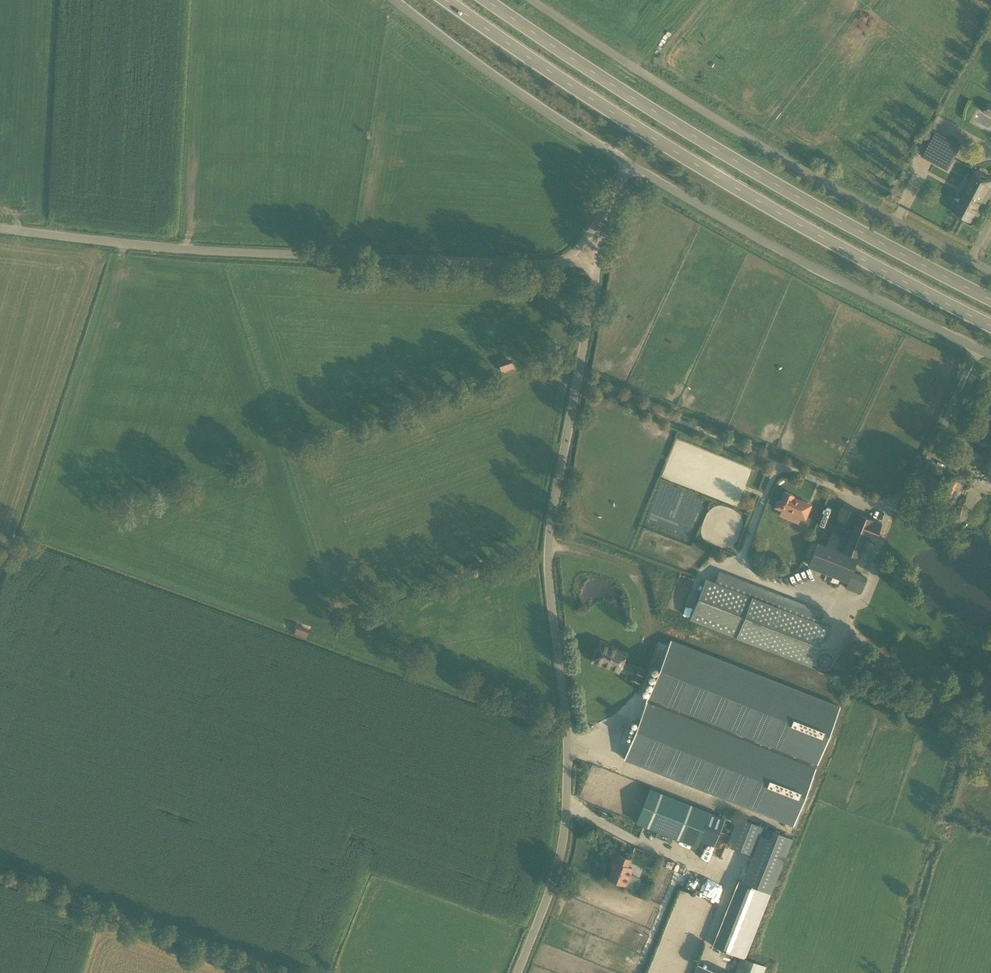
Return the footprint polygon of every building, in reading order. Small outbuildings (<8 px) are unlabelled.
[(981,111),(990,116),(990,104),(986,101),(981,111)] [(934,132),(921,156),(941,166),(946,157),(948,158),(950,156),(954,158),(951,162),(952,163),(961,146),(934,132)] [(965,192),(981,200),(990,181),(990,178),(977,170),(965,192)] [(980,203),(981,200),(965,192),(954,213),(970,221),(971,220),(975,222),(984,205),(980,203)] [(497,361),(501,372),(515,367),(511,356),(497,361)] [(798,524),(807,503),(792,497),(793,495),(785,491),(781,501),(778,500),(774,507),(783,511),(781,516),(798,524)] [(842,507),(826,547),(817,544),(808,565),(848,581),(845,588),(860,594),(866,578),(852,572),(865,539),(874,542),(881,523),(842,507)] [(718,573),(714,582),(705,579),(690,619),(810,666),(826,626),(817,623),(821,613),(718,573)] [(295,626),(293,633),(307,638),(309,631),(295,626)] [(669,641),(623,759),(792,826),(838,707),(669,641)] [(639,683),(644,670),(632,665),(632,666),(623,662),(626,654),(612,649),(613,647),(601,643),(599,650),(596,650),(595,654),(596,657),(595,660),(607,665),(606,668),(616,672),(617,669),(629,674),(627,678),(639,683)] [(650,789),(637,823),(697,847),(699,840),(710,813),(650,789)] [(611,862),(614,863),(608,879),(635,889),(637,887),(638,884),(639,881),(639,878),(630,875),(632,869),(627,866),(630,859),(615,853),(611,862)] [(713,946),(740,957),(744,959),(745,958),(770,893),(739,881),(713,946)] [(735,972),(763,972),(766,966),(745,958),(744,959),(740,957),(734,971),(735,972)] [(697,965),(694,972),(718,972),(697,965)]
